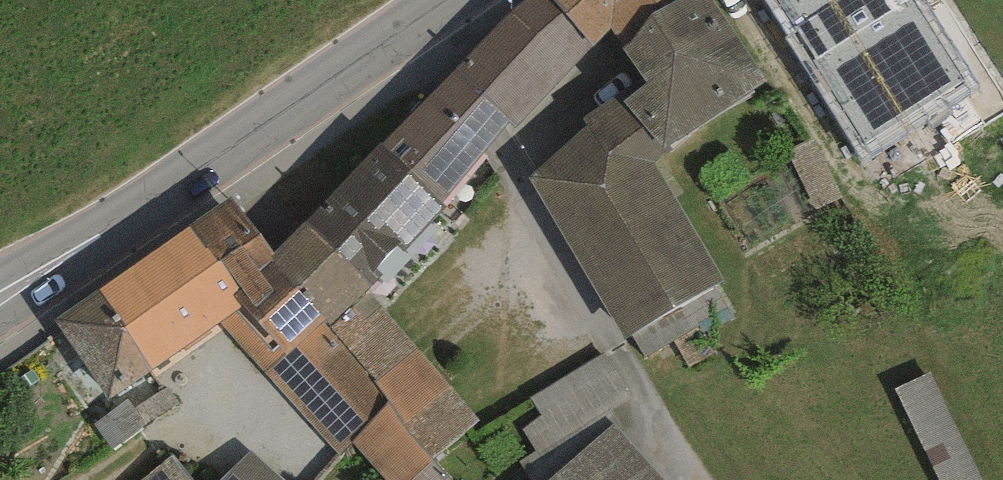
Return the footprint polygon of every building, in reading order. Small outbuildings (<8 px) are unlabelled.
[(453,71),(511,122),(516,127),(593,46),(555,0),(528,0),(511,15),(453,71)] [(593,46),(611,29),(625,47),(653,12),(676,0),(555,0),(593,46)] [(625,47),(623,50),(647,83),(622,103),(665,152),(766,81),(713,0),(676,0),(653,12),(625,47)] [(866,160),(981,88),(925,0),(764,0),(866,160)] [(453,71),(380,150),(443,208),(511,122),(453,71)] [(665,152),(622,103),(616,97),(584,117),(589,127),(530,179),(625,339),(724,280),(656,162),(665,152)] [(844,197),(815,139),(788,152),(816,210),(844,197)] [(380,150),(273,252),(270,254),(274,260),(325,327),(330,333),(369,292),(443,208),(380,150)] [(229,196),(193,224),(240,289),(255,306),(274,291),(259,272),(274,260),(270,254),(273,252),(229,196)] [(240,289),(193,224),(100,291),(155,369),(218,323),(241,307),(232,295),(240,289)] [(241,307),(218,323),(265,373),(284,358),(288,362),(325,327),(274,260),(259,272),(274,291),(255,306),(240,289),(232,295),(241,307)] [(155,369),(100,291),(56,321),(112,400),(155,369)] [(418,350),(369,292),(330,333),(373,386),(418,350)] [(284,358),(265,373),(340,458),(354,445),(391,408),(373,386),(330,333),(325,327),(288,362),(284,358)] [(405,426),(452,388),(418,350),(373,386),(391,408),(405,426)] [(632,401),(604,355),(530,398),(534,405),(541,417),(524,431),(538,455),(632,401)] [(895,391),(938,479),(983,479),(932,373),(895,391)] [(405,426),(432,462),(470,431),(481,420),(452,388),(405,426)] [(354,445),(383,479),(414,479),(434,464),(432,462),(405,426),(391,408),(354,445)] [(613,428),(555,479),(660,479),(613,428)] [(226,479),(283,479),(252,453),(226,479)] [(147,479),(188,479),(174,458),(147,479)] [(434,464),(414,479),(449,479),(434,464)]
